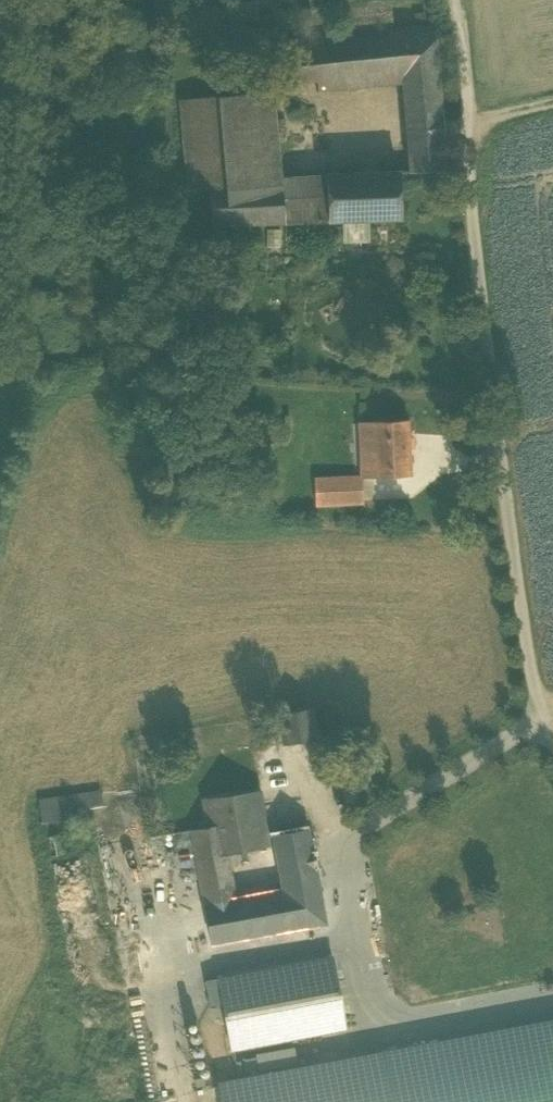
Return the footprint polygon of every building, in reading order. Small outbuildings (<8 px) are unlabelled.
[(414,14),(415,23),(426,22),(425,12),(414,14)] [(407,139),(409,172),(446,169),(443,136),(442,118),(435,25),(392,30),(346,35),(288,41),(291,81),(328,76),(334,89),(402,83),(405,121),(407,139)] [(326,175),(282,178),(281,178),(272,92),(180,99),(188,191),(208,190),(211,226),(284,223),(328,222),(326,175)] [(326,175),(328,222),(342,221),(368,220),(401,219),(399,171),(326,173),(326,175)] [(368,220),(342,221),(343,240),(369,239),(368,220)] [(280,247),(280,229),(266,228),(266,247),(280,247)] [(411,475),(408,421),(360,422),(362,477),(362,478),(411,475)] [(362,478),(362,477),(314,478),(315,505),(363,503),(362,478)] [(279,716),(284,743),(317,737),(312,709),(279,716)] [(208,827),(215,856),(230,853),(269,846),(267,836),(260,791),(203,799),(207,827),(208,827)] [(39,801),(42,823),(86,816),(85,808),(103,806),(101,792),(39,801)] [(190,830),(204,903),(224,900),(215,856),(208,827),(207,827),(190,830)] [(274,845),(276,858),(311,851),(307,829),(273,835),(274,845)] [(314,866),(311,851),(276,858),(279,872),(314,866)] [(239,897),(230,853),(215,856),(224,900),(239,897)] [(325,923),(314,866),(279,872),(282,889),(291,929),(325,923)] [(211,944),(291,929),(282,889),(239,897),(224,900),(204,903),(211,944)] [(223,1003),(231,1049),(345,1028),(332,958),(218,979),(223,1003)] [(223,1003),(218,979),(204,981),(208,1005),(223,1003)] [(374,1058),(382,1101),(552,1101),(552,1024),(374,1058)] [(255,1054),(259,1079),(300,1072),(295,1046),(255,1054)] [(223,1101),(382,1101),(374,1058),(300,1072),(259,1079),(220,1087),(223,1101)] [(118,1094),(117,1069),(101,1070),(100,1061),(91,1061),(93,1096),(118,1094)]
